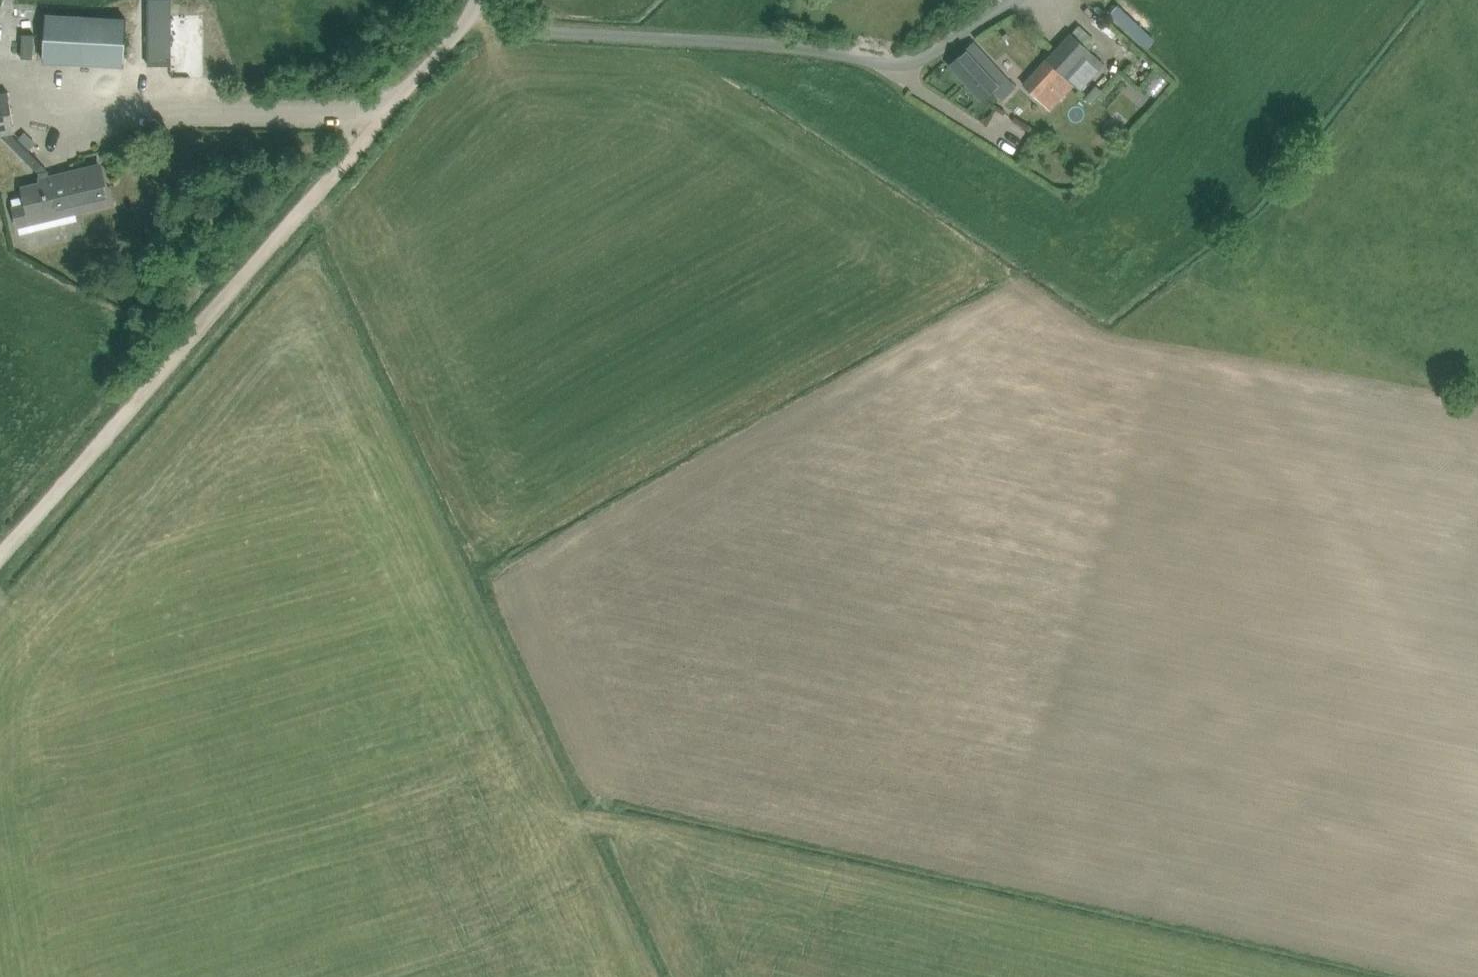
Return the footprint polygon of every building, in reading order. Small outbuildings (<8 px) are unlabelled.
[(172,16),(172,0),(151,0),(149,44),(149,64),(171,64),(172,16)] [(34,64),(114,69),(116,21),(36,16),(34,64)] [(1065,76),(1091,48),(1072,30),(1023,83),(1040,98),(1043,94),(1063,75),(1065,76)] [(992,90),(1001,100),(1014,87),(1006,78),(987,57),(973,43),(950,64),(983,99),(992,90)] [(1133,83),(1142,92),(1156,79),(1147,70),(1133,83)] [(90,208),(109,203),(100,164),(73,171),(74,175),(52,180),(49,170),(12,132),(15,132),(9,91),(0,93),(0,134),(2,134),(40,173),(42,183),(25,187),(28,200),(11,204),(17,228),(77,213),(76,211),(90,208)]
